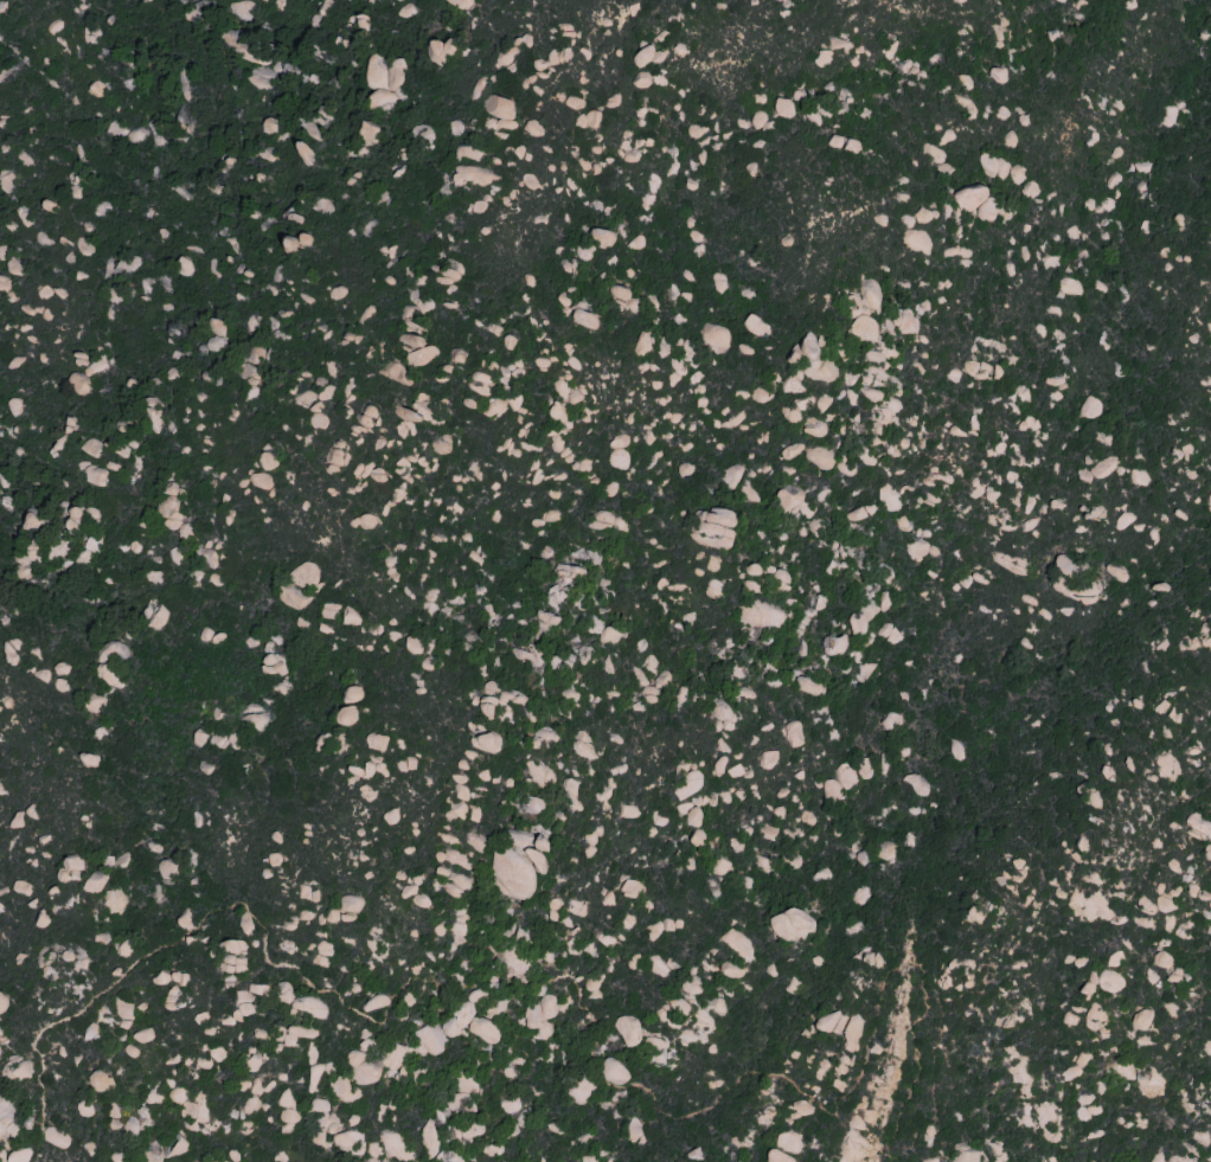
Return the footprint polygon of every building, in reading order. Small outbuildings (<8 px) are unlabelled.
[(483,112),(511,119),(515,100),(487,93),(483,112)] [(792,118),(795,101),(776,98),(773,115),(792,118)] [(599,113),(577,110),(575,127),(597,130),(599,113)] [(382,128),(363,121),(355,141),(375,148),(382,128)] [(628,300),(631,290),(612,284),(608,294),(628,300)] [(879,320),(867,317),(868,310),(859,308),(860,299),(853,298),(845,335),(875,341),(879,320)] [(600,317),(575,308),(570,321),(594,330),(600,317)] [(890,333),(915,334),(916,309),(898,309),(897,317),(890,317),(890,333)] [(759,323),(751,313),(742,321),(756,339),(767,330),(764,327),(761,330),(757,324),(759,323)] [(276,466),(268,449),(256,455),(264,472),(276,466)] [(732,489),(744,470),(731,462),(719,481),(732,489)] [(292,588),(319,579),(314,562),(287,570),(292,588)] [(864,612),(849,614),(851,636),(866,634),(864,612)] [(876,630),(890,647),(902,638),(888,621),(876,630)] [(837,655),(840,640),(828,638),(825,652),(837,655)] [(342,687),(343,702),(362,701),(362,686),(342,687)] [(477,732),(473,747),(495,753),(499,738),(477,732)] [(822,780),(826,802),(844,799),(841,787),(855,784),(851,762),(833,766),(835,778),(822,780)] [(624,896),(639,897),(640,882),(625,881),(624,896)] [(814,929),(802,904),(768,919),(780,945),(814,929)] [(238,940),(217,942),(221,975),(244,972),(242,955),(240,955),(238,940)] [(274,983),(278,1005),(290,1002),(286,980),(274,983)] [(245,990),(232,990),(233,1021),(241,1021),(241,1014),(251,1014),(251,996),(267,996),(267,984),(245,985),(245,990)] [(554,995),(539,995),(539,1005),(525,1005),(525,1028),(544,1028),(544,1018),(554,1018),(554,995)] [(1132,1026),(1148,1031),(1153,1011),(1137,1007),(1132,1026)] [(629,1073),(609,1056),(597,1071),(617,1087),(629,1073)] [(352,1074),(369,1086),(379,1072),(363,1060),(352,1074)]
